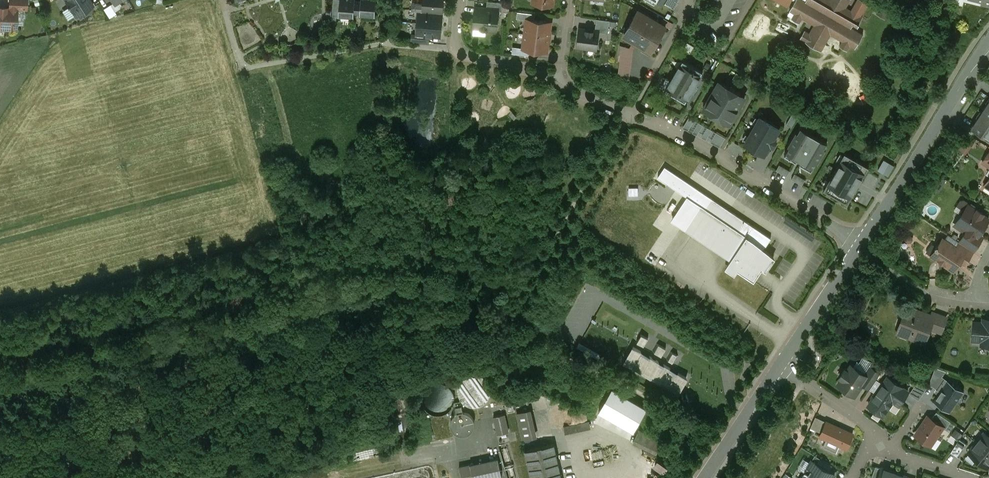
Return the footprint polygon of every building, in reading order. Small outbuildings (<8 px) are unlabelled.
[(9,7),(17,7),(17,8),(27,8),(27,0),(9,0),(9,7)] [(68,4),(67,4),(68,6),(69,5),(71,9),(72,8),(75,14),(92,4),(90,0),(66,0),(68,4)] [(339,8),(339,15),(354,17),(355,0),(340,0),(339,8)] [(360,15),(375,16),(376,10),(377,10),(377,4),(376,4),(376,0),(361,0),(360,15)] [(423,10),(442,11),(443,0),(424,0),(423,10)] [(503,2),(487,0),(487,7),(498,8),(498,10),(502,10),(503,2)] [(806,1),(804,0),(796,0),(795,1),(793,4),(791,8),(796,11),(792,18),(799,23),(803,15),(808,18),(810,16),(813,18),(812,19),(818,23),(812,34),(805,30),(800,38),(807,42),(811,45),(814,47),(819,49),(830,30),(836,33),(837,31),(840,33),(839,36),(844,39),(839,46),(847,50),(851,43),(856,46),(859,42),(861,38),(860,38),(863,34),(851,27),(853,24),(857,26),(859,23),(861,19),(845,9),(849,2),(846,1),(847,0),(806,0),(806,1)] [(881,4),(878,13),(888,17),(891,8),(881,4)] [(6,7),(6,5),(0,5),(0,27),(16,27),(17,8),(17,7),(9,7),(6,7)] [(487,7),(476,7),(475,17),(477,18),(476,25),(484,26),(484,28),(496,29),(498,10),(498,8),(487,7)] [(418,21),(441,24),(442,11),(423,10),(419,9),(419,11),(417,12),(417,19),(418,20),(418,21)] [(666,25),(638,9),(624,33),(634,39),(633,41),(651,51),(666,25)] [(525,32),(549,35),(551,22),(534,19),(527,18),(527,19),(525,32)] [(610,20),(597,18),(595,30),(599,31),(598,31),(608,33),(610,20)] [(441,24),(418,21),(418,23),(416,24),(416,30),(417,31),(417,33),(429,35),(440,36),(441,24)] [(595,30),(580,28),(578,46),(596,48),(598,31),(599,31),(595,30)] [(549,35),(525,32),(523,47),(531,48),(547,50),(549,35)] [(633,48),(622,45),(618,75),(629,78),(630,78),(629,78),(630,72),(631,66),(630,66),(632,60),(631,60),(633,54),(632,54),(633,48)] [(523,47),(520,46),(519,53),(530,54),(531,48),(523,47)] [(703,71),(683,60),(665,90),(685,101),(703,71)] [(723,85),(718,82),(703,108),(730,124),(745,98),(740,95),(740,94),(734,91),(735,89),(730,87),(729,88),(723,84),(723,85)] [(972,128),(988,139),(988,103),(972,128)] [(792,114),(786,124),(791,127),(797,117),(792,114)] [(707,136),(711,127),(690,117),(686,126),(707,136)] [(780,128),(760,117),(744,143),(764,155),(770,144),(773,146),(777,140),(774,138),(780,128)] [(810,127),(803,123),(800,127),(808,131),(810,127)] [(808,131),(800,127),(797,132),(796,131),(787,146),(789,147),(786,152),(813,167),(816,162),(817,163),(826,149),(824,148),(827,142),(808,131)] [(711,139),(721,145),(726,136),(717,130),(711,139)] [(966,140),(961,150),(968,153),(972,144),(966,140)] [(869,166),(844,152),(841,159),(865,173),(869,166)] [(885,158),(879,168),(889,174),(895,164),(885,158)] [(865,173),(841,159),(834,170),(834,171),(834,172),(834,171),(827,183),(851,197),(857,187),(855,186),(857,182),(859,183),(865,173)] [(704,180),(696,181),(697,191),(706,189),(704,180)] [(851,197),(827,183),(823,189),(847,203),(851,197)] [(753,226),(710,197),(704,207),(700,204),(685,226),(731,258),(728,263),(725,267),(734,274),(738,269),(754,280),(761,269),(764,270),(773,257),(753,240),(746,236),(753,226)] [(976,211),(968,205),(956,223),(967,230),(977,237),(977,236),(988,219),(982,215),(983,213),(977,210),(976,211)] [(959,242),(941,230),(947,235),(944,239),(956,247),(959,242)] [(977,237),(967,230),(959,242),(973,251),(981,239),(977,236),(977,237)] [(956,247),(944,239),(940,245),(935,246),(936,251),(933,256),(938,260),(939,265),(944,264),(952,269),(958,268),(957,264),(960,259),(952,253),(956,247)] [(959,242),(956,247),(952,253),(960,259),(966,262),(973,251),(959,242)] [(932,243),(926,252),(933,256),(936,251),(935,246),(932,243)] [(931,316),(907,307),(898,332),(923,341),(928,327),(940,332),(946,317),(933,312),(931,316)] [(974,322),(973,340),(988,341),(988,323),(974,322)] [(644,344),(648,337),(642,334),(638,341),(644,344)] [(656,352),(663,354),(666,347),(659,344),(656,352)] [(688,380),(633,347),(624,363),(679,396),(688,380)] [(851,365),(847,371),(844,369),(839,377),(842,379),(838,384),(854,395),(853,394),(859,385),(861,382),(862,383),(867,376),(865,375),(851,365)] [(946,371),(935,367),(929,384),(936,389),(944,378),(942,376),(946,371)] [(879,375),(869,368),(865,375),(867,376),(862,383),(870,388),(879,375)] [(908,391),(887,377),(883,383),(882,383),(871,398),(872,399),(868,405),(883,415),(893,401),(898,405),(908,391)] [(964,391),(944,378),(936,389),(940,391),(933,401),(949,412),(964,391)] [(917,382),(909,393),(918,399),(927,387),(917,382)] [(530,409),(517,413),(523,440),(536,437),(530,409)] [(565,433),(591,427),(588,410),(575,413),(570,414),(570,413),(561,415),(565,433)] [(469,433),(472,430),(474,427),(474,423),(473,419),(471,416),(468,414),(465,412),(461,412),(457,414),(454,416),(452,420),(452,423),(452,427),(453,430),(456,433),(459,434),(463,435),(466,434),(469,433)] [(950,421),(936,412),(931,419),(943,427),(942,427),(945,429),(950,421)] [(505,414),(494,417),(498,435),(509,432),(505,414)] [(815,416),(810,427),(815,429),(820,419),(815,416)] [(923,420),(917,429),(918,430),(915,434),(922,439),(923,441),(926,444),(929,443),(933,438),(936,437),(942,427),(943,427),(931,419),(927,416),(924,421),(923,420)] [(853,433),(826,421),(820,436),(826,439),(823,446),(836,452),(839,445),(846,448),(853,433)] [(662,441),(639,430),(634,439),(658,450),(662,441)] [(984,433),(976,443),(988,453),(988,438),(984,433)] [(936,447),(942,439),(939,437),(933,445),(936,447)] [(959,439),(950,452),(957,457),(966,444),(959,439)] [(976,443),(969,452),(977,459),(976,460),(978,463),(980,465),(982,466),(984,466),(985,465),(987,467),(988,465),(988,453),(976,443)] [(524,450),(530,477),(562,477),(554,444),(524,450)] [(820,458),(815,455),(811,460),(816,463),(820,458)] [(459,467),(461,477),(498,477),(502,477),(498,459),(459,467)] [(658,459),(654,465),(664,472),(668,466),(658,459)] [(811,460),(801,477),(832,477),(834,474),(816,463),(811,460)] [(871,477),(878,477),(881,468),(875,466),(871,477)] [(881,467),(881,468),(878,477),(891,477),(893,472),(888,470),(888,469),(881,467)]
